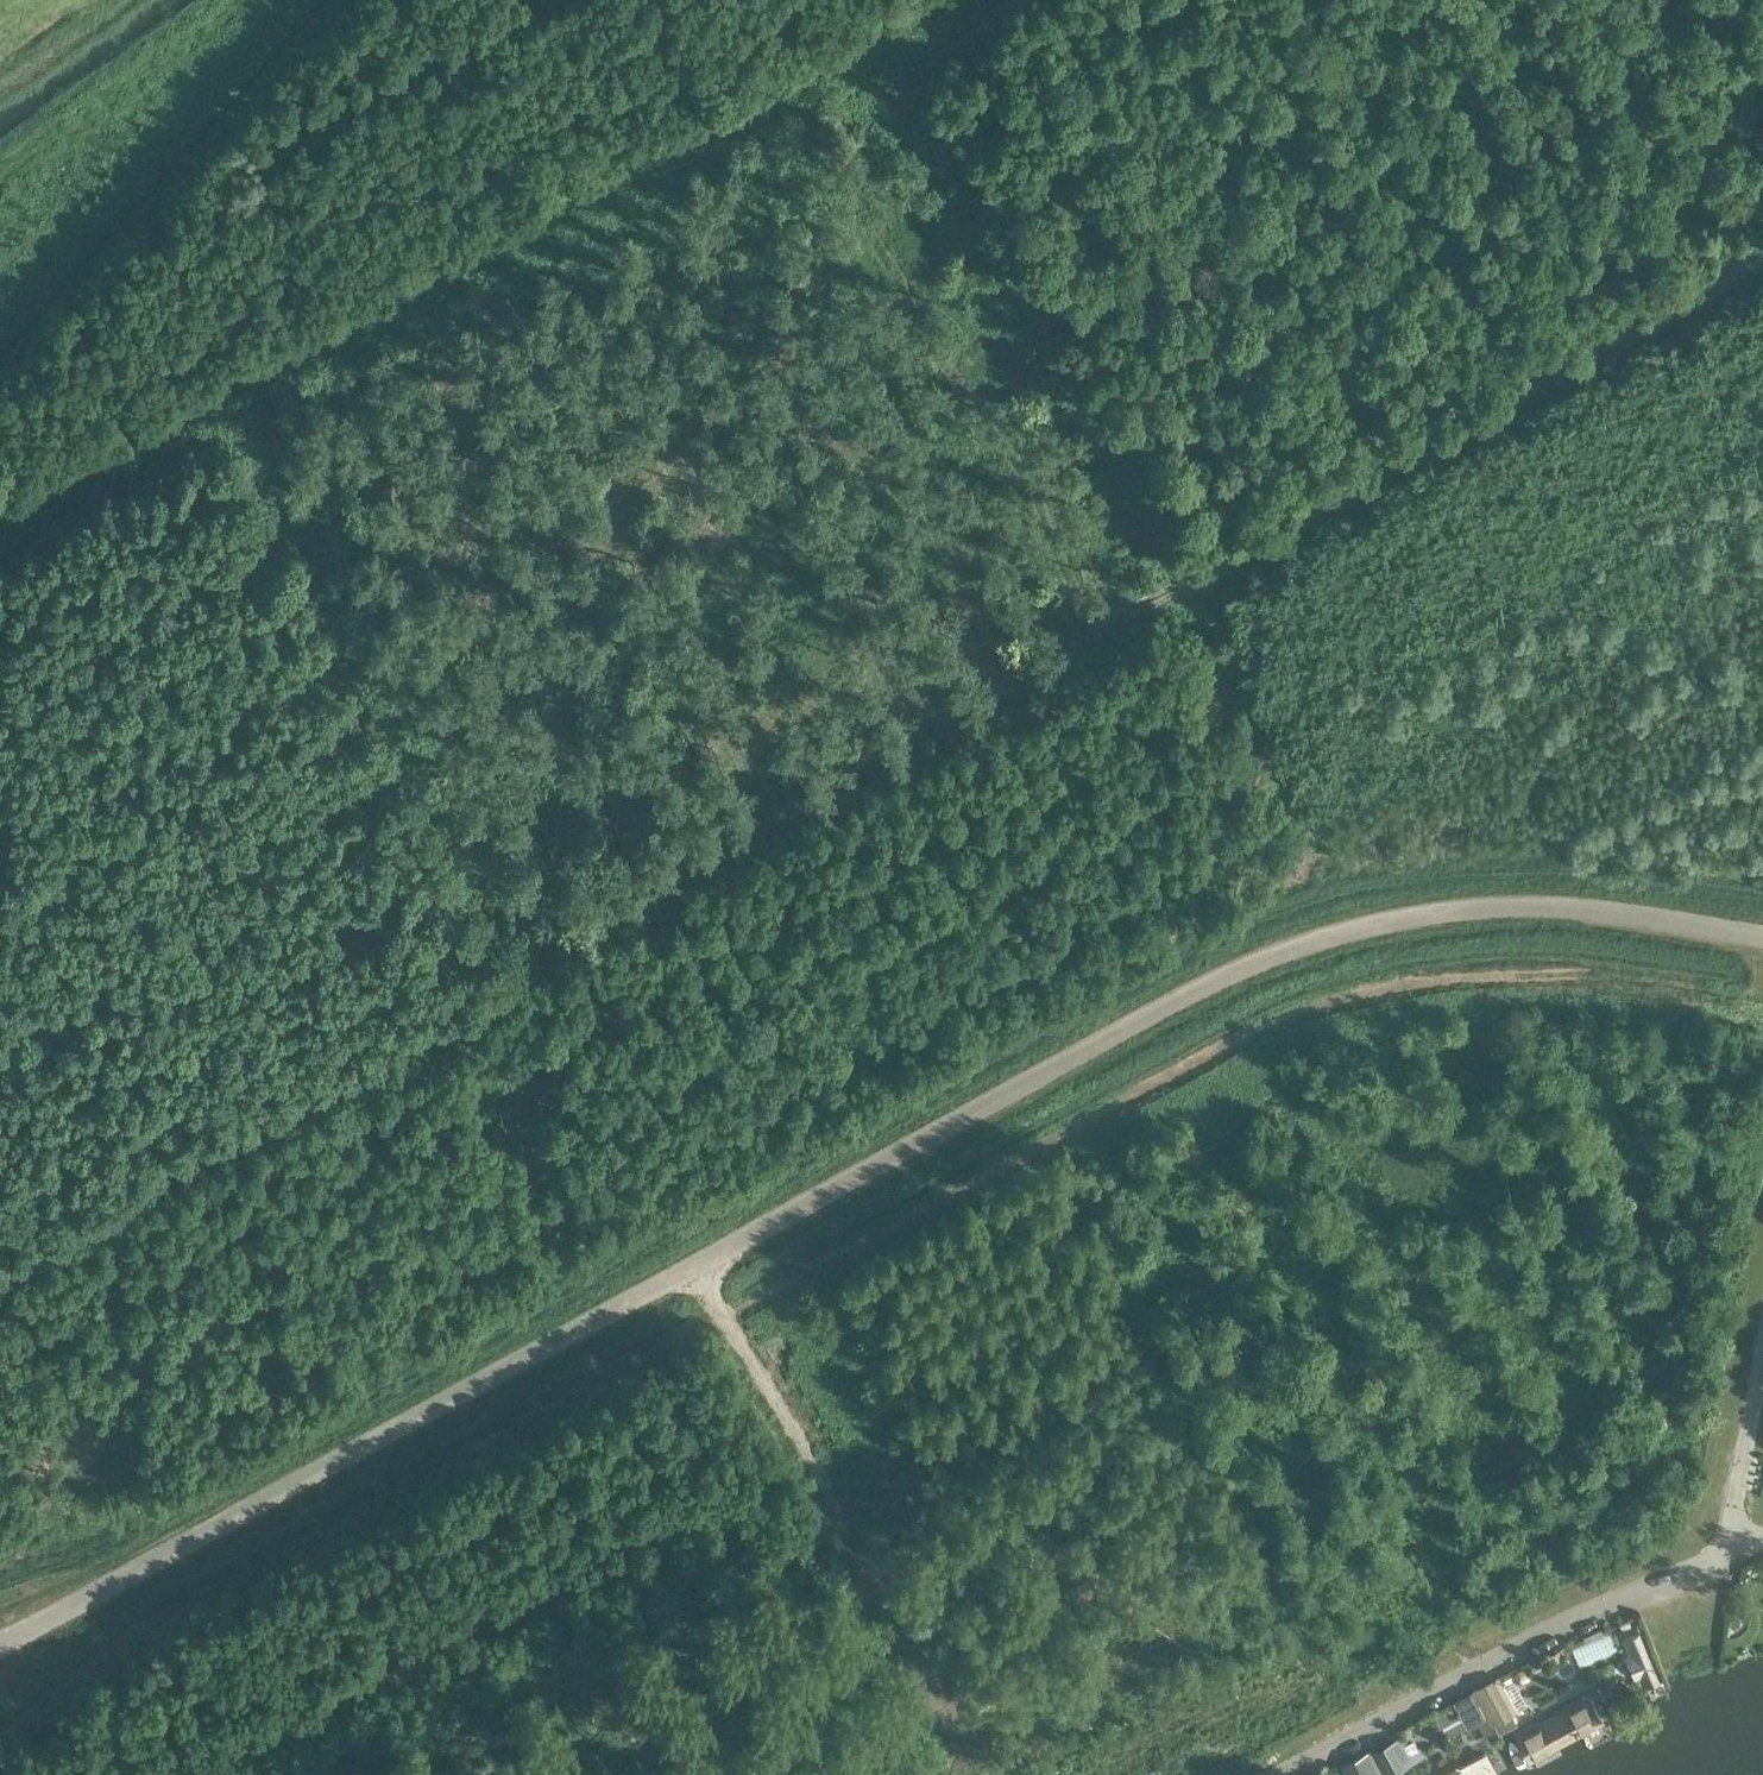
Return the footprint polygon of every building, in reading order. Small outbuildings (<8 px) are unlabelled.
[(1648,1631),(1625,1640),(1631,1655),(1629,1656),(1636,1676),(1662,1666),(1648,1631)] [(1496,1677),(1475,1688),(1493,1722),(1514,1710),(1496,1677)] [(1593,1696),(1513,1738),(1527,1765),(1607,1722),(1593,1696)] [(1487,1719),(1479,1724),(1486,1737),(1495,1732),(1487,1719)] [(1398,1736),(1412,1762),(1423,1756),(1410,1730),(1398,1736)] [(1387,1743),(1373,1750),(1386,1774),(1388,1774),(1401,1768),(1387,1743)] [(1363,1774),(1381,1774),(1369,1752),(1354,1759),(1363,1774)] [(1449,1774),(1498,1774),(1487,1755),(1449,1774)]
